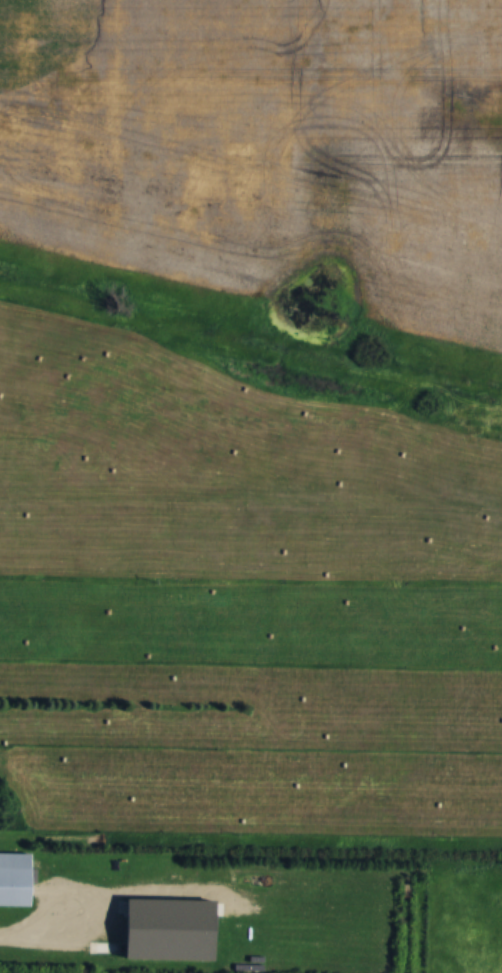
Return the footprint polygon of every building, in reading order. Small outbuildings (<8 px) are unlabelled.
[(0,854),(0,907),(39,907),(39,854),(0,854)]
